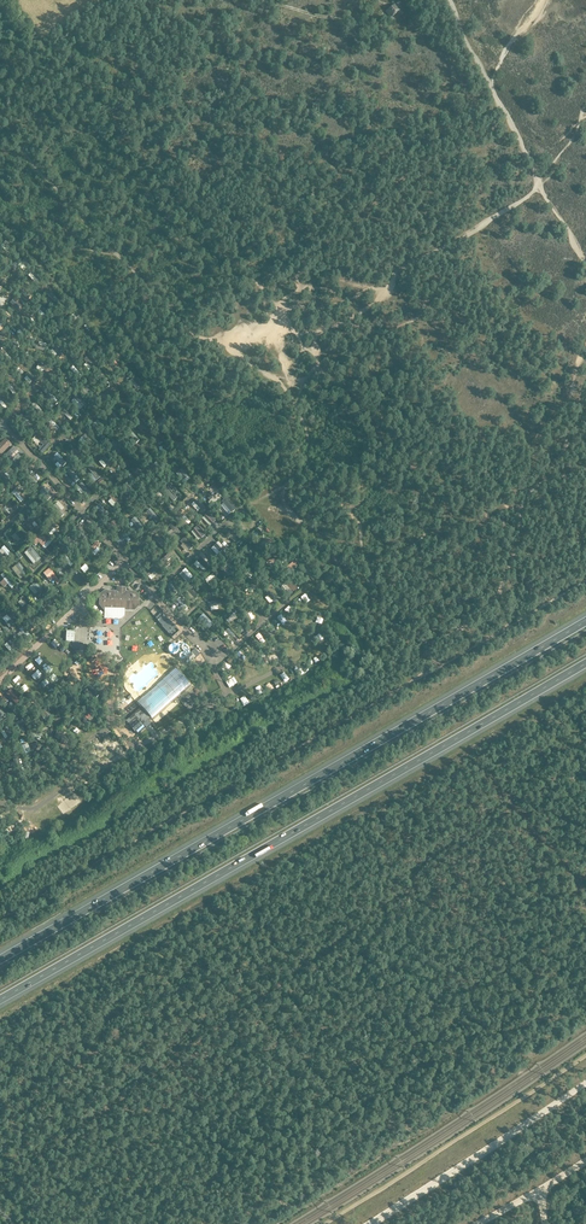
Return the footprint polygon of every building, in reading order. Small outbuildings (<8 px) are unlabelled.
[(400,11),(395,5),(387,12),(392,18),(400,11)] [(50,291),(47,295),(57,304),(60,301),(50,291)] [(9,297),(4,292),(0,297),(0,298),(4,302),(9,297)] [(78,325),(81,322),(77,318),(74,314),(71,317),(78,325)] [(65,334),(63,336),(67,340),(64,343),(68,346),(72,341),(65,334)] [(82,356),(91,367),(94,364),(85,354),(82,356)] [(36,362),(41,366),(43,369),(46,366),(39,359),(36,362)] [(115,360),(112,363),(121,372),(124,369),(115,360)] [(70,369),(73,372),(78,377),(78,378),(81,375),(73,366),(70,369)] [(58,380),(62,385),(67,389),(69,387),(61,378),(58,380)] [(129,382),(135,388),(137,390),(141,388),(133,379),(129,382)] [(119,390),(116,393),(124,404),(127,401),(119,390)] [(74,399),(76,400),(82,406),(85,408),(88,405),(77,395),(74,399)] [(42,410),(35,402),(32,405),(39,413),(42,410)] [(70,420),(73,417),(64,409),(62,412),(70,420)] [(110,414),(116,422),(117,421),(119,419),(113,411),(110,414)] [(164,420),(159,424),(157,426),(160,429),(168,422),(168,421),(165,418),(164,420)] [(52,420),(49,422),(57,430),(59,428),(52,420)] [(94,423),(95,423),(102,431),(102,432),(105,429),(98,420),(94,423)] [(140,423),(148,432),(151,429),(143,420),(140,423)] [(47,441),(37,433),(34,437),(43,445),(39,450),(43,454),(51,445),(47,442),(47,441)] [(32,441),(38,446),(40,443),(34,438),(32,441)] [(6,439),(0,445),(0,456),(11,444),(6,439)] [(120,453),(123,450),(114,441),(111,443),(120,453)] [(179,441),(174,446),(179,452),(186,446),(184,444),(183,445),(179,441)] [(78,456),(75,459),(74,460),(78,464),(85,457),(75,446),(72,449),(72,450),(78,456)] [(14,447),(4,457),(10,463),(13,460),(11,457),(17,450),(14,447)] [(54,455),(54,456),(57,459),(62,464),(64,462),(57,453),(54,455)] [(102,458),(103,459),(106,463),(104,464),(106,466),(108,465),(111,468),(113,466),(105,456),(102,458)] [(194,462),(197,466),(203,472),(206,469),(197,459),(194,462)] [(158,469),(156,471),(157,473),(160,471),(160,472),(163,470),(157,462),(154,464),(156,466),(158,469)] [(89,473),(90,472),(92,471),(94,473),(97,477),(100,475),(91,464),(88,466),(89,467),(86,469),(89,473)] [(142,479),(145,475),(135,464),(132,467),(142,479)] [(76,479),(78,477),(77,475),(71,468),(68,470),(76,479)] [(183,469),(177,474),(182,481),(188,476),(183,469)] [(3,473),(1,471),(0,472),(0,476),(5,483),(9,480),(8,479),(8,478),(7,476),(6,477),(3,473)] [(126,486),(134,496),(137,493),(129,483),(126,486)] [(167,487),(163,490),(173,502),(177,498),(167,487)] [(47,501),(51,498),(43,489),(40,492),(47,501)] [(24,500),(18,494),(15,490),(12,493),(21,502),(24,500)] [(118,506),(122,502),(113,492),(108,496),(118,506)] [(166,500),(159,492),(157,494),(164,502),(166,500)] [(223,503),(232,513),(236,509),(228,499),(223,503)] [(64,514),(56,504),(53,507),(61,517),(64,514)] [(51,518),(54,514),(46,505),(42,508),(51,518)] [(8,509),(6,506),(4,508),(2,507),(0,509),(0,511),(7,518),(10,515),(9,514),(6,511),(8,509)] [(147,512),(150,516),(148,518),(150,520),(152,518),(156,523),(160,520),(150,509),(147,512)] [(209,512),(204,516),(212,524),(217,520),(209,512)] [(125,520),(127,522),(131,519),(134,522),(138,527),(140,525),(132,514),(125,520)] [(30,516),(28,519),(35,527),(38,525),(30,516)] [(110,523),(110,524),(118,533),(121,530),(113,521),(110,523)] [(173,539),(181,533),(173,523),(170,524),(169,526),(174,532),(168,537),(171,540),(173,538),(173,539)] [(65,528),(62,525),(52,534),(55,538),(65,528)] [(82,526),(78,529),(84,536),(88,533),(82,526)] [(198,526),(194,530),(201,539),(206,535),(198,526)] [(238,541),(242,537),(232,528),(228,531),(238,541)] [(15,533),(15,534),(20,540),(23,543),(26,540),(18,530),(15,533)] [(46,534),(45,536),(41,532),(31,541),(35,545),(38,542),(43,547),(49,541),(48,540),(50,538),(46,534)] [(120,544),(125,539),(128,536),(125,534),(118,541),(120,544)] [(68,539),(74,547),(73,548),(74,550),(75,549),(76,549),(80,545),(72,535),(68,539)] [(183,545),(184,544),(189,550),(193,547),(185,537),(181,541),(180,542),(183,545)] [(92,554),(93,553),(95,550),(100,545),(97,541),(88,551),(92,554)] [(214,547),(211,550),(220,559),(223,556),(228,552),(218,542),(214,546),(214,547)] [(2,548),(5,552),(4,553),(7,556),(8,555),(10,554),(11,553),(4,546),(2,548)] [(28,552),(36,563),(41,559),(32,548),(28,552)] [(162,565),(174,555),(171,552),(159,561),(162,565)] [(65,555),(62,557),(68,564),(65,566),(68,569),(70,567),(73,564),(65,555)] [(143,563),(140,567),(143,570),(150,562),(152,564),(156,561),(153,558),(150,555),(147,558),(145,561),(145,560),(144,559),(142,562),(143,563)] [(196,561),(206,570),(210,565),(200,557),(196,561)] [(296,563),(293,559),(282,569),(284,573),(296,563)] [(227,564),(228,564),(231,568),(235,573),(238,570),(230,561),(227,564)] [(26,571),(18,563),(16,565),(23,574),(26,571)] [(46,572),(44,574),(48,579),(50,582),(53,580),(57,584),(59,582),(53,575),(54,574),(49,569),(46,572)] [(191,582),(191,581),(194,579),(186,569),(183,571),(182,572),(191,582)] [(0,573),(0,575),(8,585),(11,582),(2,571),(0,573)] [(205,580),(207,583),(215,576),(213,574),(205,580)] [(34,582),(30,585),(38,595),(42,592),(34,582)] [(175,596),(179,593),(170,582),(167,585),(175,596)] [(186,589),(189,592),(195,599),(197,596),(198,595),(193,590),(192,591),(190,588),(192,587),(190,585),(186,589)] [(290,596),(287,592),(285,590),(286,589),(284,586),(283,587),(279,590),(286,599),(290,596)] [(227,601),(231,602),(234,591),(230,590),(230,591),(225,589),(224,593),(229,594),(227,601)] [(101,594),(101,605),(104,608),(105,608),(104,619),(121,619),(124,616),(125,609),(134,610),(137,606),(137,597),(134,594),(128,594),(126,592),(105,591),(101,594)] [(23,596),(20,599),(29,609),(33,606),(23,596)] [(176,599),(183,611),(187,609),(180,596),(176,599)] [(51,615),(42,606),(39,608),(48,618),(51,615)] [(227,621),(235,613),(236,611),(233,608),(223,618),(227,621)] [(12,612),(8,616),(11,620),(6,624),(9,628),(19,620),(12,612)] [(156,618),(158,620),(157,621),(162,626),(172,638),(179,631),(168,619),(168,620),(164,615),(163,615),(161,613),(156,618)] [(205,615),(202,618),(208,625),(211,623),(205,615)] [(19,629),(21,631),(27,638),(28,639),(32,636),(23,627),(19,629)] [(135,628),(129,633),(137,643),(143,638),(135,628)] [(123,648),(121,650),(128,660),(131,657),(123,648)] [(195,649),(191,653),(195,658),(200,654),(195,649)] [(90,675),(101,665),(94,657),(83,667),(90,675)] [(142,707),(126,721),(129,724),(131,726),(136,731),(136,732),(138,734),(146,727),(147,728),(150,725),(149,725),(151,723),(148,720),(151,718),(153,720),(160,715),(160,714),(166,709),(166,708),(172,703),(178,698),(179,698),(185,692),(192,687),(175,668),(168,674),(162,680),(156,685),(156,686),(150,691),(144,696),(143,696),(137,702),(142,707)] [(98,696),(93,691),(89,687),(87,690),(90,693),(93,696),(94,697),(95,698),(98,696)] [(21,701),(11,690),(7,694),(16,705),(21,701)] [(68,708),(72,706),(67,695),(61,698),(62,700),(64,699),(68,708)] [(44,714),(48,720),(51,718),(46,709),(41,712),(43,714),(44,714)] [(21,723),(18,725),(21,728),(23,727),(26,732),(29,730),(22,720),(20,722),(21,723)] [(39,741),(41,737),(37,735),(38,733),(33,731),(32,733),(30,732),(29,735),(39,741)] [(62,738),(68,741),(70,738),(58,732),(55,737),(61,740),(62,738)] [(47,747),(40,758),(43,760),(44,760),(44,759),(47,761),(50,756),(47,755),(51,749),(47,747)] [(14,762),(4,765),(6,771),(20,767),(16,754),(12,755),(14,761),(14,762)]
